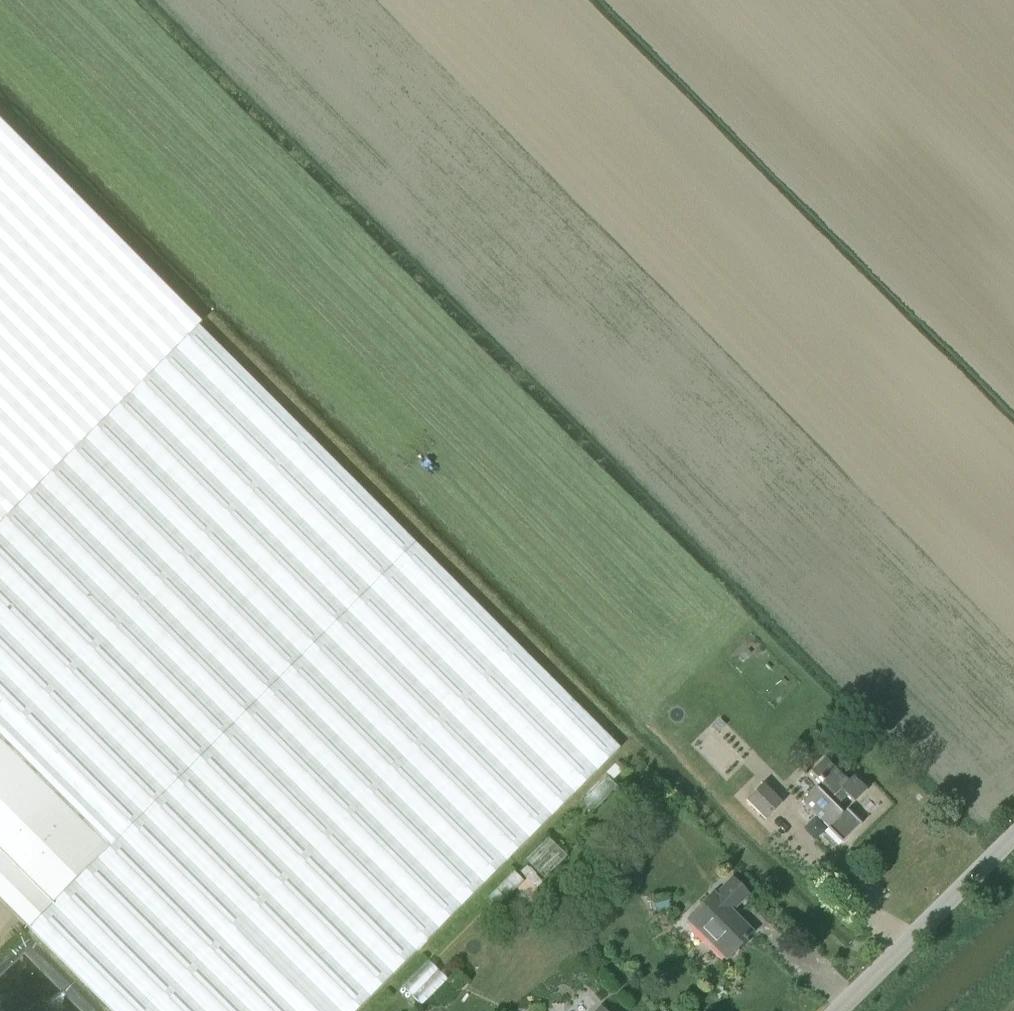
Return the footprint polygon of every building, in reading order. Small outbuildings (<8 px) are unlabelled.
[(198,326),(201,322),(80,200),(0,120),(0,523),(198,326)] [(29,929),(30,928),(112,1010),(355,1010),(619,748),(198,326),(0,523),(0,900),(29,929)] [(824,758),(810,773),(820,782),(802,801),(843,841),(861,823),(846,809),(866,789),(852,775),(847,781),(824,758)] [(763,784),(747,801),(766,820),(783,803),(763,784)] [(524,861),(543,880),(567,856),(548,837),(524,861)] [(753,931),(751,929),(749,931),(730,912),(748,894),(732,879),(715,896),(713,894),(687,920),(689,922),(691,921),(713,943),(714,942),(727,955),(724,957),(726,959),(753,931)] [(668,908),(665,895),(651,898),(654,911),(668,908)]
